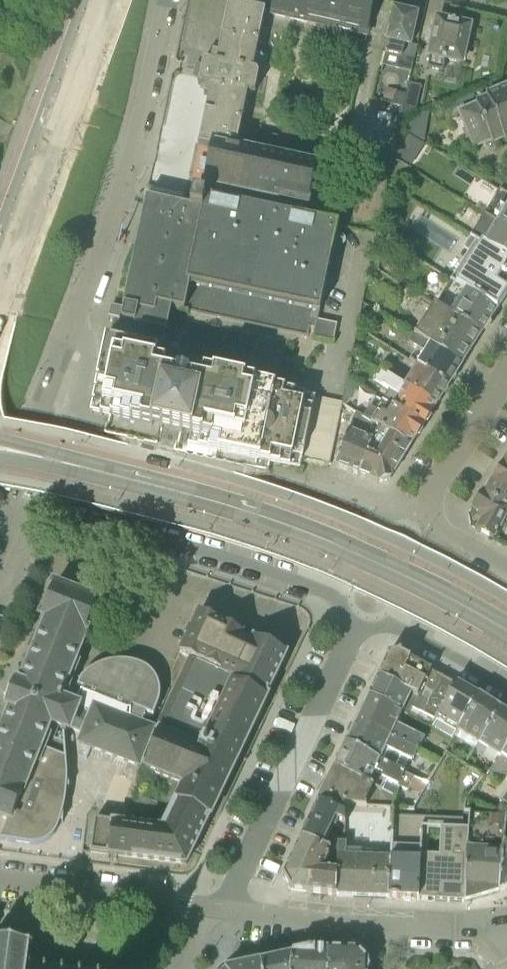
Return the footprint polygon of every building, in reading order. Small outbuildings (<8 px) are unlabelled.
[(265,27),(365,49),(371,30),(369,30),(377,0),(274,0),(272,8),(269,8),(265,27)] [(212,149),(237,146),(248,95),(252,95),(256,92),(260,76),(257,72),(254,70),(265,11),(229,4),(218,53),(214,53),(212,62),(204,60),(198,85),(206,87),(204,95),(209,96),(198,146),(212,149)] [(395,11),(388,43),(387,43),(383,65),(399,68),(401,58),(414,61),(417,46),(410,45),(417,15),(395,11)] [(438,20),(429,59),(430,59),(428,68),(444,72),(446,63),(462,66),(470,27),(438,20)] [(389,104),(403,107),(409,83),(402,81),(399,92),(392,91),(389,104)] [(403,107),(402,114),(414,110),(420,85),(409,83),(406,94),(403,107)] [(475,149),(493,141),(494,144),(505,139),(506,141),(506,140),(506,87),(487,95),(488,97),(477,102),(478,104),(460,112),(475,149)] [(430,116),(412,112),(408,132),(426,136),(430,116)] [(0,121),(0,137),(6,140),(12,127),(0,121)] [(398,155),(415,164),(427,141),(410,132),(398,155)] [(237,146),(212,149),(204,185),(310,208),(311,200),(310,200),(314,180),(331,183),(339,152),(316,147),(316,146),(278,138),(275,154),(237,146)] [(506,228),(506,197),(501,193),(487,215),(506,228)] [(191,274),(184,310),(184,311),(307,338),(307,337),(333,342),(336,326),(318,322),(338,225),(193,194),(190,208),(177,270),(191,274)] [(171,307),(184,310),(191,274),(177,270),(190,208),(146,198),(124,308),(117,342),(161,351),(171,307)] [(487,215),(485,214),(473,237),(484,245),(506,259),(506,228),(487,215)] [(497,310),(506,295),(506,259),(484,245),(473,237),(471,236),(464,248),(470,251),(451,281),(466,291),(497,310)] [(447,313),(482,335),(497,310),(466,291),(458,304),(454,301),(447,313)] [(416,337),(462,366),(466,359),(467,359),(473,350),(473,349),(482,335),(447,313),(435,306),(416,337)] [(462,366),(416,337),(415,336),(409,345),(417,350),(410,361),(417,365),(450,386),(458,372),(459,373),(463,367),(462,366)] [(163,429),(180,433),(176,452),(268,472),(270,462),(300,468),(315,395),(159,362),(161,351),(117,342),(117,343),(109,341),(105,340),(90,413),(110,418),(107,434),(159,445),(163,429)] [(405,385),(437,406),(441,400),(450,386),(417,365),(405,385)] [(432,413),(437,406),(405,385),(388,375),(382,372),(376,381),(390,390),(383,401),(424,427),(432,414),(432,413)] [(424,427),(383,401),(382,400),(375,411),(370,407),(365,417),(379,426),(411,446),(415,440),(416,440),(424,427)] [(352,472),(360,475),(379,426),(365,417),(356,412),(350,431),(348,430),(347,432),(336,466),(352,473),(352,472)] [(379,426),(360,475),(368,478),(368,479),(380,483),(392,479),(391,479),(405,457),(411,446),(379,426)] [(485,492),(506,507),(506,474),(499,469),(498,471),(486,491),(485,492)] [(472,509),(480,514),(482,521),(477,529),(495,538),(505,520),(506,521),(506,507),(485,492),(484,493),(482,492),(472,509)] [(151,744),(147,742),(154,727),(142,722),(147,714),(154,717),(159,704),(160,699),(161,693),(160,689),(159,684),(157,680),(155,676),(152,672),(149,670),(145,667),(141,665),(134,663),(127,662),(122,662),(115,662),(107,664),(98,667),(93,670),(88,673),(85,676),(81,680),(75,678),(81,664),(75,662),(98,604),(55,587),(43,618),(48,621),(22,687),(19,685),(9,709),(13,710),(0,742),(0,818),(8,821),(0,840),(0,841),(28,846),(35,845),(43,842),(50,838),(57,832),(62,826),(66,818),(69,810),(73,784),(73,758),(70,732),(70,730),(80,734),(76,744),(136,766),(142,751),(147,753),(151,744)] [(151,744),(147,753),(141,770),(154,776),(155,774),(178,782),(174,793),(177,795),(167,822),(164,821),(162,826),(151,825),(151,828),(96,820),(91,852),(188,864),(285,661),(286,662),(290,653),(254,635),(252,641),(243,637),(245,633),(201,612),(181,651),(192,657),(157,729),(160,730),(153,745),(151,744)] [(424,714),(435,720),(455,683),(401,655),(388,659),(379,676),(429,703),(424,714)] [(407,706),(424,714),(429,703),(379,676),(369,698),(403,715),(407,706)] [(432,726),(454,737),(479,698),(455,683),(435,720),(432,726)] [(357,723),(418,752),(425,739),(397,726),(403,715),(369,698),(357,723)] [(474,750),(476,748),(500,711),(479,698),(454,737),(474,750)] [(497,762),(506,747),(506,716),(500,711),(476,748),(497,762)] [(412,762),(418,752),(357,723),(347,745),(396,768),(401,757),(412,762)] [(429,783),(396,768),(347,745),(335,769),(382,791),(386,781),(409,791),(415,794),(422,796),(429,783)] [(497,762),(489,772),(498,778),(505,767),(506,769),(506,747),(497,762)] [(344,805),(394,808),(396,797),(382,791),(335,769),(319,803),(345,814),(344,805)] [(495,814),(494,815),(506,817),(506,796),(495,814)] [(302,840),(323,849),(334,828),(337,829),(339,824),(345,826),(345,814),(319,803),(302,840)] [(465,903),(500,893),(506,817),(494,815),(495,814),(472,804),(471,821),(470,839),(467,875),(465,903)] [(337,896),(373,898),(390,898),(392,859),(393,828),(394,808),(344,805),(345,814),(345,826),(345,845),(338,845),(337,873),(337,896)] [(394,808),(393,828),(392,859),(419,861),(419,875),(418,900),(465,903),(467,875),(470,839),(471,821),(421,819),(421,811),(394,808)] [(320,868),(325,868),(332,851),(323,849),(302,840),(283,878),(290,890),(305,892),(320,868)] [(390,898),(418,900),(419,875),(419,861),(392,859),(390,898)] [(305,892),(337,896),(337,873),(323,872),(325,868),(320,868),(305,892)] [(29,968),(31,953),(35,953),(36,950),(30,949),(31,943),(28,943),(27,948),(22,948),(22,946),(24,944),(23,943),(20,944),(18,944),(18,943),(7,942),(7,943),(4,943),(2,940),(0,941),(2,943),(1,945),(0,945),(0,968),(38,968),(29,968)] [(290,968),(327,968),(329,951),(314,950),(291,955),(290,968)] [(367,962),(358,953),(329,951),(327,968),(367,968),(367,962)] [(291,955),(260,962),(262,968),(290,968),(291,955)]
